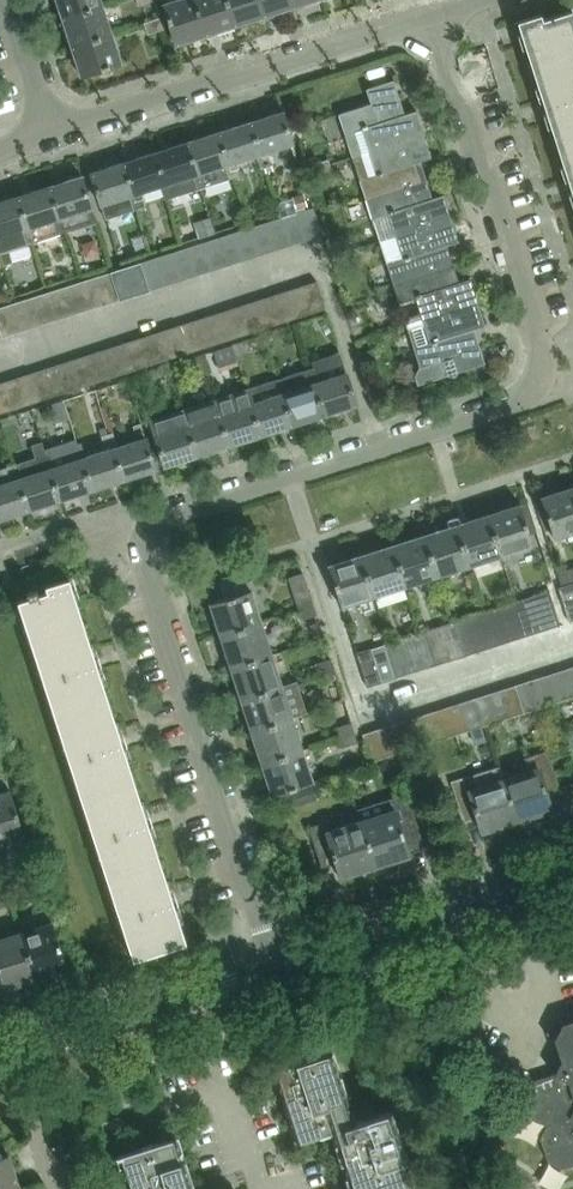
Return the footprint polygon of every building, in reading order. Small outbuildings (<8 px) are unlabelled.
[(61,19),(103,6),(101,0),(55,0),(61,19)] [(194,0),(177,0),(162,5),(175,45),(205,35),(194,0)] [(225,0),(194,0),(205,35),(234,26),(225,0)] [(257,0),(225,0),(234,26),(263,17),(257,0)] [(263,17),(292,7),(290,0),(257,0),(263,17)] [(61,19),(71,49),(112,35),(103,6),(61,19)] [(572,52),(572,16),(571,9),(543,18),(541,11),(513,20),(517,33),(521,31),(533,66),(572,52)] [(144,24),(148,35),(166,29),(162,18),(144,24)] [(80,76),(121,62),(112,35),(71,49),(80,76)] [(533,66),(544,100),(539,102),(542,112),(547,111),(558,145),(572,140),(572,52),(533,66)] [(362,128),(369,150),(422,133),(414,109),(404,112),(393,79),(365,88),(370,103),(339,113),(346,133),(362,128)] [(281,109),(249,120),(260,154),(256,155),(260,168),(271,164),(267,151),(292,143),(281,109)] [(249,120),(217,130),(228,164),(224,165),(228,178),(240,174),(236,162),(256,155),(260,154),(249,120)] [(217,130),(185,140),(196,175),(192,176),(196,188),(207,185),(203,172),(224,165),(228,164),(217,130)] [(360,178),(367,198),(425,179),(419,160),(430,156),(422,133),(369,150),(377,172),(360,178)] [(176,195),(196,188),(192,176),(196,175),(185,140),(153,151),(164,185),(160,186),(164,198),(176,195)] [(558,145),(569,179),(565,180),(568,192),(572,190),(572,191),(572,140),(558,145)] [(133,195),(129,196),(133,209),(144,206),(140,193),(160,186),(164,185),(153,151),(121,161),(133,195)] [(319,168),(316,157),(300,162),(303,173),(319,168)] [(110,202),(129,196),(133,195),(121,161),(90,171),(100,205),(102,204),(106,218),(114,215),(110,202)] [(80,175),(48,185),(59,219),(54,220),(58,233),(95,221),(80,175)] [(390,212),(397,234),(449,217),(442,194),(430,198),(425,179),(367,198),(373,218),(390,212)] [(48,185),(17,195),(27,228),(21,230),(26,243),(58,233),(54,220),(59,219),(48,185)] [(308,206),(303,194),(292,198),(297,211),(308,206)] [(17,195),(0,201),(0,251),(7,249),(2,236),(21,230),(27,228),(17,195)] [(313,207),(298,212),(306,238),(321,234),(313,207)] [(298,212),(282,217),(291,243),(306,238),(298,212)] [(282,217),(266,222),(274,249),(291,243),(282,217)] [(388,262),(394,282),(452,262),(446,244),(457,240),(449,217),(397,234),(405,257),(388,262)] [(212,221),(196,226),(199,238),(216,233),(212,221)] [(266,222),(251,227),(259,254),(274,249),(266,222)] [(251,227),(235,232),(244,258),(259,254),(251,227)] [(235,232),(219,237),(228,264),(244,258),(235,232)] [(219,237),(203,242),(212,269),(228,264),(219,237)] [(203,242),(188,247),(197,274),(212,269),(203,242)] [(188,247),(172,252),(181,279),(197,274),(188,247)] [(181,279),(172,252),(156,257),(165,284),(181,279)] [(156,257),(139,262),(148,289),(165,284),(156,257)] [(110,272),(119,299),(148,289),(139,262),(110,272)] [(418,296),(425,318),(477,301),(469,278),(458,281),(452,262),(394,282),(401,301),(418,296)] [(105,303),(119,299),(110,272),(95,277),(105,303)] [(95,277),(81,281),(90,308),(105,303),(95,277)] [(311,312),(325,307),(315,280),(302,284),(311,312)] [(81,281),(66,286),(75,313),(90,308),(81,281)] [(311,312),(302,284),(288,289),(297,316),(311,312)] [(66,286),(51,291),(60,318),(75,313),(66,286)] [(297,316),(288,289),(274,293),(283,321),(297,316)] [(51,291),(36,295),(46,322),(60,318),(51,291)] [(283,321),(274,293),(261,298),(270,325),(283,321)] [(36,295),(22,300),(30,328),(46,322),(36,295)] [(270,325),(261,298),(247,302),(256,330),(270,325)] [(22,300),(7,305),(16,332),(30,328),(22,300)] [(457,371),(485,362),(473,327),(484,324),(477,301),(425,318),(432,340),(415,345),(422,366),(421,366),(415,375),(418,384),(448,374),(448,375),(454,375),(458,372),(457,371)] [(256,330),(247,302),(233,306),(242,334),(256,330)] [(0,307),(0,334),(1,337),(16,332),(7,305),(0,307)] [(242,334),(233,306),(220,311),(229,338),(242,334)] [(229,338),(220,311),(206,315),(215,343),(229,338)] [(215,343),(206,315),(192,320),(201,347),(215,343)] [(201,347),(192,320),(179,324),(188,352),(201,347)] [(188,352),(179,324),(165,329),(174,356),(188,352)] [(174,356),(165,329),(151,333),(160,361),(174,356)] [(160,361),(151,333),(138,338),(147,365),(160,361)] [(147,365),(138,338),(124,342),(133,369),(147,365)] [(133,369),(124,342),(110,346),(119,374),(133,369)] [(119,374),(110,346),(97,351),(106,378),(119,374)] [(106,378),(97,351),(83,355),(92,383),(106,378)] [(92,383),(83,355),(69,360),(78,387),(92,383)] [(314,366),(309,368),(324,413),(356,403),(345,370),(344,370),(340,357),(334,359),(339,372),(319,379),(314,366)] [(78,387),(69,360),(56,364),(65,391),(78,387)] [(65,391),(56,364),(42,369),(51,396),(65,391)] [(282,376),(277,378),(292,424),(324,413),(309,368),(303,370),(307,383),(287,389),(282,376)] [(51,396),(42,369),(28,373),(37,400),(51,396)] [(37,400),(28,373),(15,377),(23,405),(37,400)] [(23,405),(15,377),(1,382),(10,409),(23,405)] [(251,387),(246,388),(261,434),(292,424),(277,378),(271,380),(275,393),(255,399),(251,387)] [(1,382),(0,382),(0,412),(10,409),(1,382)] [(219,397),(215,399),(230,444),(261,434),(246,388),(239,390),(243,403),(224,410),(219,397)] [(187,408),(184,409),(198,454),(230,444),(215,399),(207,401),(212,414),(192,420),(187,408)] [(52,404),(57,422),(69,418),(63,400),(52,404)] [(166,465),(198,454),(184,409),(176,411),(180,424),(155,432),(166,465)] [(113,432),(109,433),(124,478),(157,468),(146,436),(145,436),(140,423),(133,425),(138,438),(117,445),(113,432)] [(81,442),(77,443),(92,489),(124,478),(109,433),(102,436),(106,448),(86,455),(81,442)] [(49,453),(45,454),(60,499),(92,489),(77,443),(71,445),(75,458),(53,465),(49,453)] [(18,462),(13,464),(28,509),(60,499),(45,454),(38,457),(42,469),(22,475),(18,462)] [(28,509),(13,464),(5,467),(10,479),(0,483),(0,519),(28,509)] [(572,531),(572,484),(540,495),(554,538),(572,531)] [(488,511),(501,554),(532,544),(518,501),(488,511)] [(470,564),(501,554),(488,511),(456,522),(470,564)] [(438,575),(470,564),(456,522),(424,532),(438,575)] [(406,585),(438,575),(424,532),(393,543),(406,585)] [(375,596),(406,585),(393,543),(361,553),(375,596)] [(342,606),(375,596),(361,553),(328,564),(342,606)] [(16,601),(28,641),(82,624),(71,590),(75,589),(71,578),(44,586),(46,592),(37,594),(35,589),(25,592),(27,598),(16,601)] [(570,621),(572,620),(572,583),(572,582),(559,587),(570,621)] [(208,603),(219,635),(261,621),(250,588),(208,603)] [(547,628),(561,624),(549,590),(536,594),(547,628)] [(547,628),(536,594),(522,598),(533,633),(547,628)] [(295,601),(298,611),(313,606),(309,596),(295,601)] [(533,633),(522,598),(508,603),(519,637),(533,633)] [(519,637),(508,603),(494,607),(506,641),(519,637)] [(316,616),(313,606),(298,611),(301,621),(316,616)] [(506,641),(494,607),(481,612),(492,646),(506,641)] [(492,646),(481,612),(467,616),(478,650),(492,646)] [(478,650),(467,616),(453,621),(464,655),(478,650)] [(219,635),(229,667),(271,653),(261,621),(219,635)] [(464,655),(453,621),(439,625),(450,659),(464,655)] [(93,659),(82,624),(28,641),(54,720),(108,704),(97,670),(102,668),(98,657),(93,659)] [(450,659),(439,625),(426,630),(437,663),(450,659)] [(437,663),(426,630),(412,634),(423,668),(437,663)] [(423,668),(412,634),(398,639),(409,672),(423,668)] [(409,672),(398,639),(384,643),(395,676),(409,672)] [(395,676),(384,643),(371,648),(381,681),(395,676)] [(381,681),(371,648),(357,652),(368,685),(381,681)] [(229,667),(239,699),(282,685),(271,653),(229,667)] [(333,670),(330,661),(316,665),(319,674),(333,670)] [(570,666),(556,671),(565,698),(572,695),(572,676),(570,666)] [(333,670),(319,674),(322,684),(336,679),(333,670)] [(565,698),(556,671),(542,675),(551,702),(565,698)] [(551,702),(542,675),(528,680),(537,707),(551,702)] [(537,707),(528,680),(514,684),(523,711),(537,707)] [(523,711),(514,684),(501,689),(509,716),(523,711)] [(239,699),(250,730),(292,717),(282,685),(239,699)] [(509,716),(501,689),(487,693),(495,720),(509,716)] [(495,720),(487,693),(473,698),(482,725),(495,720)] [(482,725),(473,698),(459,702),(468,729),(482,725)] [(468,729),(459,702),(445,707),(454,734),(468,729)] [(119,738),(108,704),(54,720),(79,800),(133,783),(122,749),(127,747),(123,736),(119,738)] [(454,734),(445,707),(431,711),(440,738),(454,734)] [(440,738),(431,711),(417,716),(426,743),(440,738)] [(426,743),(417,716),(403,720),(412,747),(426,743)] [(250,730),(260,762),(302,748),(292,717),(250,730)] [(412,747),(403,720),(390,725),(398,752),(412,747)] [(353,733),(350,724),(336,729),(339,738),(353,733)] [(398,752),(390,725),(376,729),(384,756),(398,752)] [(384,756),(376,729),(362,734),(371,761),(384,756)] [(353,733),(339,738),(342,748),(356,743),(353,733)] [(260,762),(271,794),(313,780),(302,748),(260,762)] [(516,821),(551,809),(546,794),(559,790),(545,749),(523,756),(527,769),(502,778),(516,821)] [(482,832),(516,821),(502,778),(477,786),(473,772),(449,780),(462,822),(477,817),(482,832)] [(24,835),(4,776),(0,777),(0,843),(24,835)] [(133,783),(79,800),(105,879),(159,862),(148,828),(153,827),(149,816),(144,818),(133,783)] [(313,785),(289,793),(293,808),(317,800),(313,785)] [(374,867),(409,855),(405,841),(419,837),(406,795),(385,802),(388,811),(360,820),(374,867)] [(339,878),(374,867),(360,820),(332,829),(329,820),(308,827),(321,869),(335,865),(339,878)] [(170,896),(159,862),(105,879),(131,960),(185,943),(174,908),(178,906),(174,895),(170,896)] [(40,925),(19,932),(34,979),(67,968),(47,908),(36,913),(40,925)] [(34,979),(19,932),(0,938),(0,982),(2,989),(34,979)] [(556,1039),(563,1061),(556,1074),(536,1081),(527,1096),(534,1118),(548,1124),(541,1138),(548,1160),(564,1168),(572,1165),(572,1021),(564,1024),(556,1039)] [(397,1108),(356,1121),(334,1052),(273,1071),(296,1143),(332,1132),(351,1188),(423,1188),(397,1108)] [(176,1135),(116,1155),(127,1188),(193,1188),(176,1135)] [(8,1155),(0,1158),(0,1188),(19,1188),(8,1155)]
